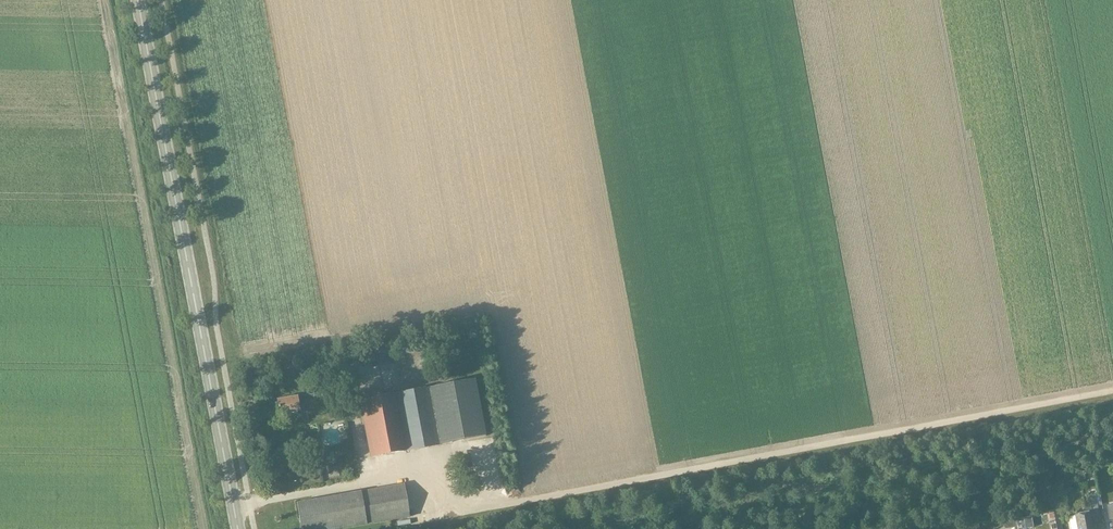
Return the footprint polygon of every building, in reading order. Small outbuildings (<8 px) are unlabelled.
[(474,378),(429,387),(440,443),(485,435),(474,378)] [(404,450),(440,443),(429,387),(393,394),(394,394),(359,400),(370,457),(404,450)] [(300,411),(316,408),(314,394),(298,396),(277,400),(280,414),(300,411)] [(367,523),(409,516),(403,483),(361,491),(296,503),(301,528),(338,528),(367,523)] [(1079,528),(1096,528),(1094,520),(1100,519),(1096,495),(1089,496),(1090,500),(1087,507),(1084,507),(1086,513),(1076,515),(1070,517),(1072,528),(1078,528),(1079,528)]
